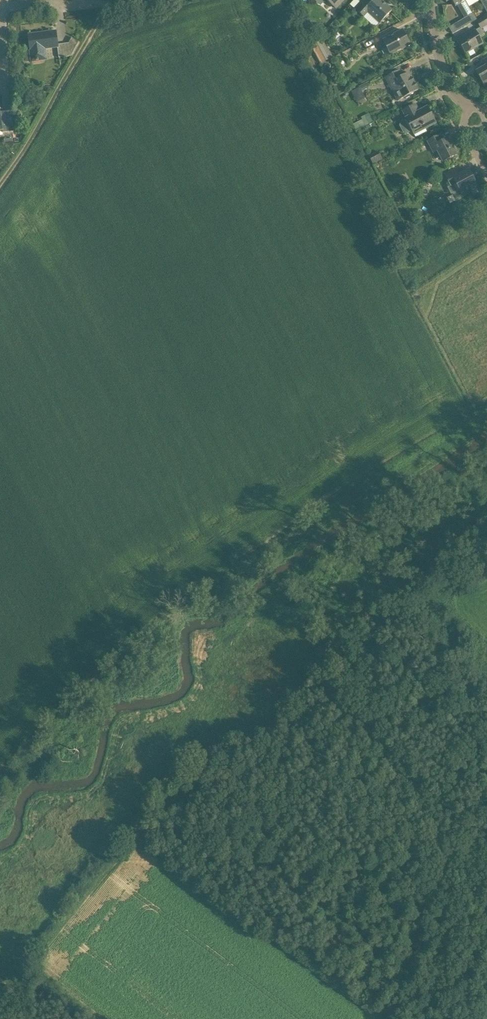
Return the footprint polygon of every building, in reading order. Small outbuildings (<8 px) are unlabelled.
[(335,8),(343,0),(326,0),(335,8)] [(370,11),(381,22),(392,10),(381,0),(373,0),(372,2),(370,0),(364,0),(355,10),(364,17),(370,11)] [(455,7),(457,6),(465,19),(473,14),(466,1),(465,0),(452,0),(455,7)] [(477,20),(473,14),(465,19),(457,23),(461,29),(476,20),(477,20)] [(476,20),(480,28),(481,29),(486,26),(486,14),(477,20),(476,20)] [(475,30),(458,40),(466,53),(483,43),(479,37),(484,34),(481,29),(480,28),(476,31),(475,30)] [(383,41),(391,55),(410,45),(403,30),(383,41)] [(46,49),(58,48),(58,45),(56,31),(29,35),(31,50),(30,50),(32,61),(47,59),(46,49)] [(69,43),(62,44),(63,57),(71,56),(79,41),(73,37),(69,43)] [(314,53),(315,55),(329,52),(326,42),(313,45),(312,46),(314,53)] [(484,85),(486,83),(486,57),(483,60),(486,65),(476,71),(484,85)] [(385,78),(398,101),(403,98),(409,94),(418,90),(409,73),(398,79),(394,73),(385,78)] [(332,88),(337,97),(346,93),(344,89),(338,92),(335,86),(332,88)] [(350,93),(353,98),(358,96),(357,94),(366,89),(364,86),(350,93)] [(415,105),(403,111),(406,118),(406,119),(401,121),(399,126),(403,133),(407,134),(412,131),(415,137),(427,131),(425,129),(436,123),(427,107),(419,111),(415,105)] [(3,130),(3,133),(13,132),(11,111),(1,112),(0,107),(0,131),(3,130)] [(434,152),(438,150),(443,161),(448,159),(457,154),(448,138),(443,141),(440,135),(431,139),(428,141),(434,152)] [(368,156),(372,164),(382,159),(378,151),(368,156)] [(455,169),(445,175),(450,186),(447,188),(451,195),(453,194),(460,190),(463,196),(479,188),(469,170),(459,175),(455,169)] [(397,179),(401,185),(406,182),(403,176),(397,179)]
